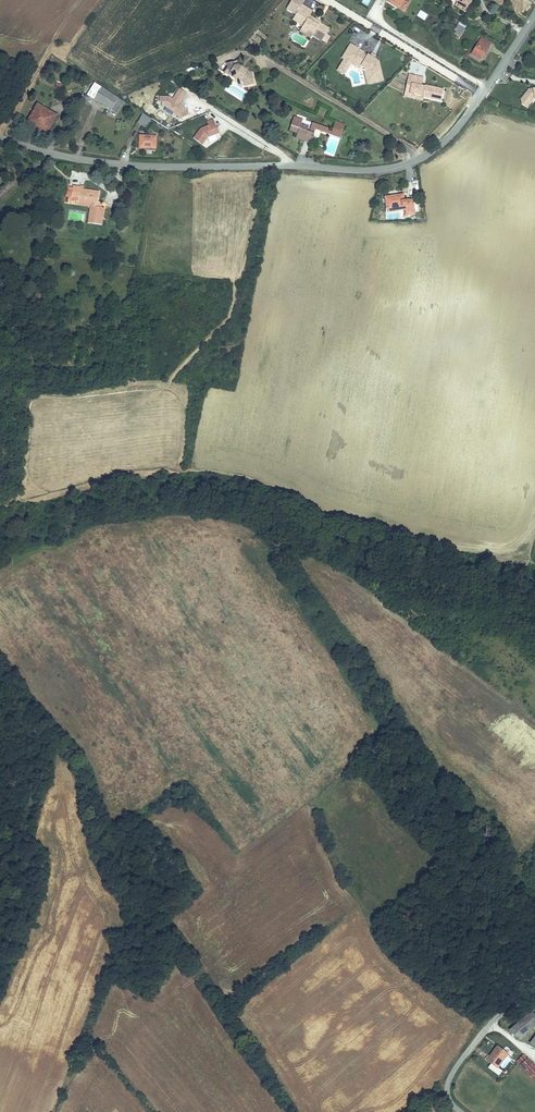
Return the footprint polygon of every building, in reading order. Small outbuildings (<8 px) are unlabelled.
[(391,0),(387,0),(387,1),(403,11),(405,8),(391,0)] [(405,8),(410,0),(391,0),(405,8)] [(467,7),(457,1),(455,5),(464,11),(467,7)] [(319,25),(320,22),(314,18),(313,19),(309,16),(312,11),(302,5),(296,14),(305,19),(301,25),(301,26),(302,27),(307,30),(305,32),(312,36),(313,35),(314,33),(318,35),(317,36),(323,39),(329,29),(324,25),(323,28),(319,25)] [(424,21),(428,15),(420,10),(416,16),(424,21)] [(305,19),(296,14),(293,19),(301,25),(305,19)] [(460,37),(465,28),(460,25),(458,24),(456,28),(457,29),(456,31),(455,33),(460,37)] [(312,36),(305,32),(301,29),(300,31),(311,38),(312,36)] [(481,60),(491,43),(481,38),(471,54),(481,60)] [(370,56),(368,55),(367,56),(363,54),(363,53),(364,52),(351,44),(343,56),(346,57),(344,59),(344,60),(348,63),(350,60),(356,64),(358,61),(362,64),(361,65),(366,69),(365,71),(366,78),(367,78),(368,84),(383,80),(378,61),(374,58),(373,58),(370,56)] [(348,63),(344,60),(340,67),(346,71),(350,64),(348,63)] [(366,69),(361,65),(362,64),(358,61),(356,64),(350,60),(348,63),(350,64),(351,63),(365,71),(366,69)] [(252,73),(246,70),(243,68),(243,69),(240,67),(241,66),(239,66),(238,65),(234,66),(233,62),(228,63),(228,66),(227,69),(231,71),(230,74),(230,75),(230,76),(233,78),(235,77),(241,81),(244,83),(245,86),(254,84),(252,73)] [(443,90),(425,85),(425,87),(421,86),(421,85),(423,78),(409,75),(406,89),(408,89),(407,95),(414,96),(415,94),(423,96),(441,100),(443,90)] [(119,99),(119,98),(101,88),(94,99),(111,110),(112,109),(119,99)] [(529,89),(521,99),(522,104),(527,108),(534,99),(534,88),(529,89)] [(188,116),(180,100),(186,97),(183,89),(159,100),(162,107),(169,104),(177,121),(188,116)] [(422,100),(423,96),(415,94),(414,96),(407,95),(408,89),(406,89),(404,96),(422,100)] [(117,113),(124,102),(119,99),(112,109),(117,113)] [(29,120),(34,123),(36,120),(47,127),(54,114),(38,104),(29,120)] [(146,128),(151,119),(143,113),(138,122),(145,127),(146,128)] [(46,133),(56,115),(54,114),(47,127),(36,120),(34,123),(33,125),(46,133)] [(307,131),(309,127),(301,124),(303,120),(294,117),(290,130),(298,133),(299,131),(300,132),(299,136),(312,141),(314,133),(313,133),(310,132),(307,131)] [(216,135),(219,133),(214,118),(207,121),(209,127),(194,132),(199,144),(209,141),(210,142),(217,140),(216,135)] [(328,129),(313,123),(310,132),(313,133),(315,128),(331,134),(332,131),(327,129),(328,129)] [(344,127),(335,124),(333,127),(341,130),(339,133),(342,134),(344,127)] [(341,130),(333,127),(332,131),(331,134),(339,137),(340,137),(342,134),(339,133),(341,130)] [(156,146),(156,136),(150,136),(140,135),(139,148),(148,148),(148,146),(156,146)] [(67,192),(67,195),(68,196),(68,201),(71,201),(71,200),(72,197),(79,198),(78,201),(78,202),(93,204),(92,207),(91,206),(91,207),(88,223),(102,225),(104,208),(101,208),(102,203),(97,202),(99,192),(83,189),(80,189),(80,187),(73,186),(73,188),(72,193),(67,192)] [(384,196),(385,203),(386,203),(387,209),(387,212),(395,211),(394,208),(405,206),(404,201),(403,194),(394,196),(394,194),(384,196)] [(394,208),(395,211),(403,210),(403,208),(405,208),(407,207),(406,200),(404,201),(405,206),(394,208)] [(407,200),(406,200),(407,207),(405,208),(403,208),(403,210),(404,217),(409,216),(411,216),(411,215),(415,214),(413,201),(408,201),(407,200)] [(509,1030),(518,1040),(534,1025),(534,1014),(531,1010),(509,1030)] [(485,1059),(497,1068),(506,1056),(502,1053),(504,1051),(497,1046),(490,1056),(488,1055),(485,1059)] [(534,1079),(534,1066),(528,1058),(527,1058),(524,1054),(517,1061),(520,1065),(534,1080),(534,1079)]
